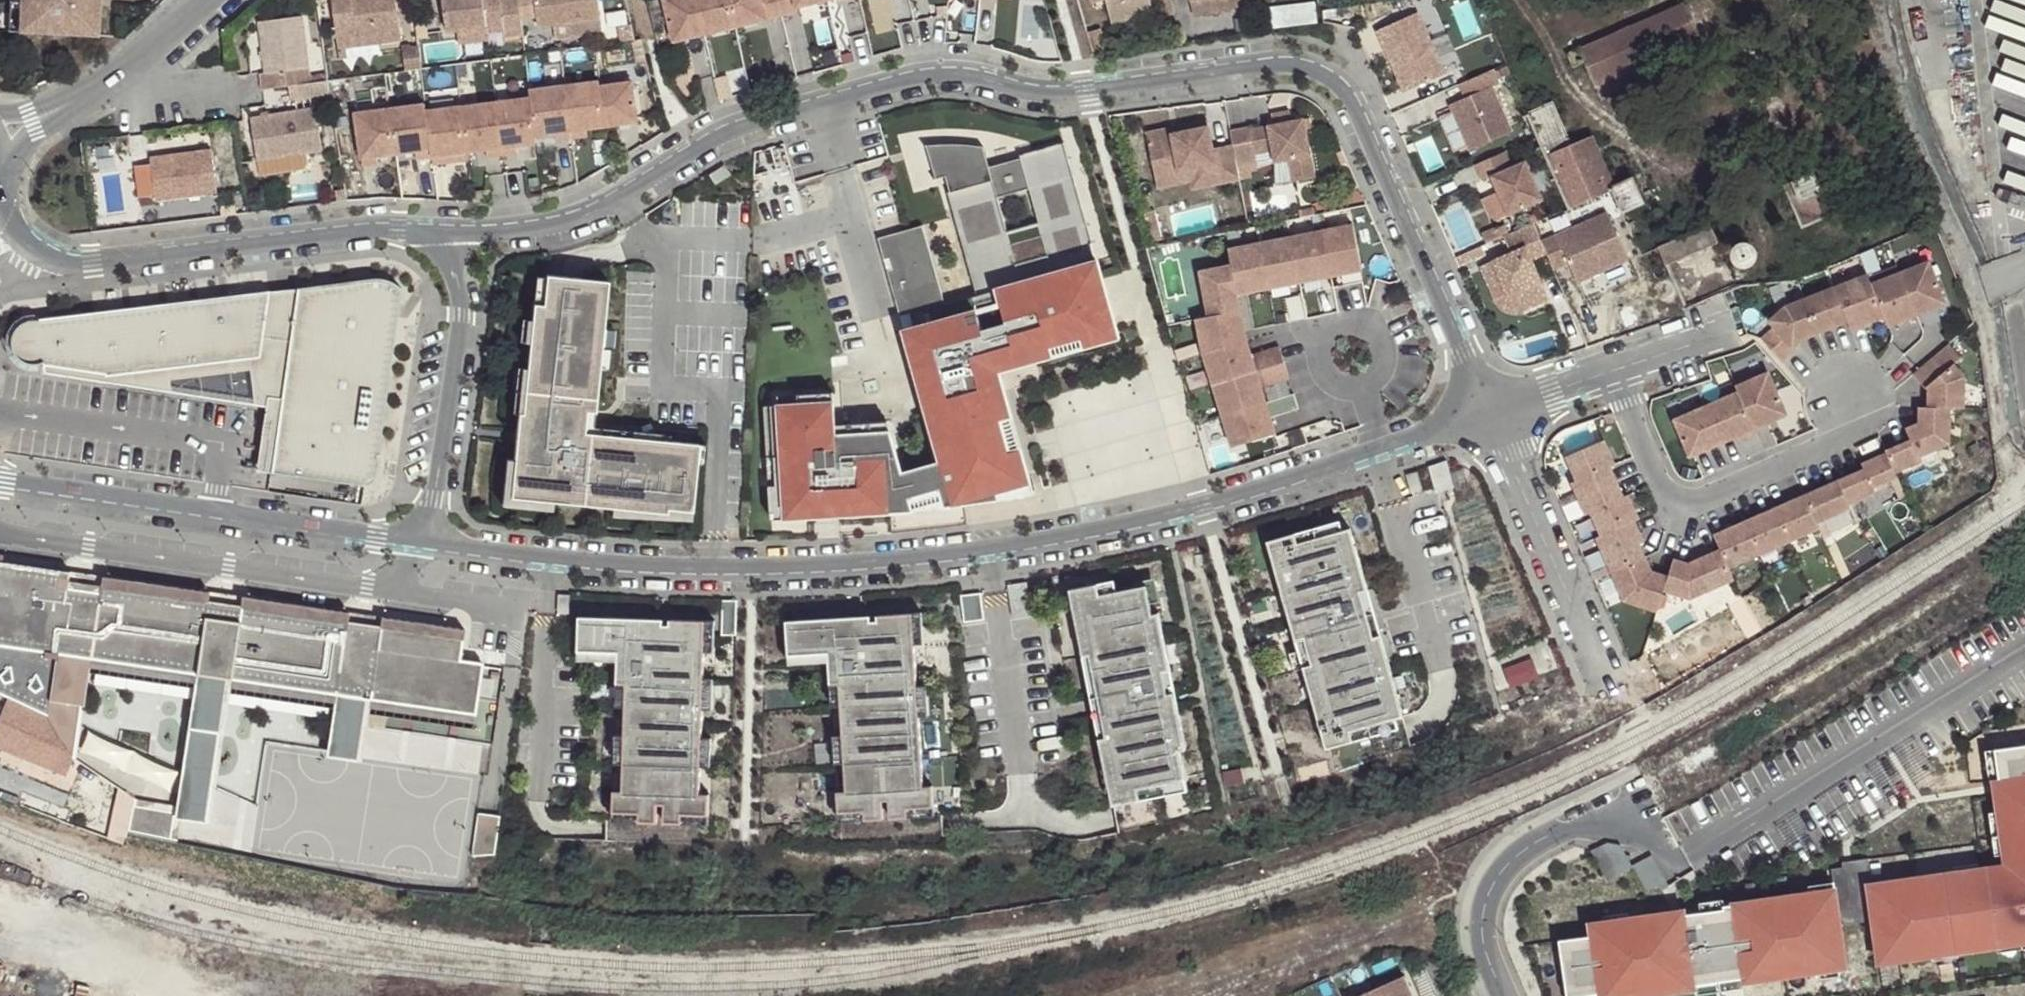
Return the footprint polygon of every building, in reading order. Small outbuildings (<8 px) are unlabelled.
[(10,31),(30,32),(30,22),(28,22),(20,15),(21,0),(12,0),(10,31)] [(20,15),(28,22),(30,22),(30,32),(98,36),(100,0),(21,0),(20,15)] [(336,43),(375,38),(376,45),(399,42),(394,0),(330,0),(336,43)] [(522,36),(520,20),(517,0),(443,0),(447,34),(456,33),(500,25),(501,33),(501,39),(522,36)] [(599,19),(597,0),(517,0),(520,20),(536,18),(537,28),(599,19)] [(695,0),(662,0),(673,42),(704,34),(695,0)] [(728,0),(695,0),(704,34),(735,27),(728,0)] [(778,0),(728,0),(735,27),(781,15),(778,0)] [(781,15),(797,12),(796,7),(826,0),(778,0),(781,15)] [(1111,23),(1152,14),(1148,0),(1105,0),(1111,23)] [(1194,18),(1236,8),(1234,0),(1190,0),(1194,18)] [(1274,24),(1320,20),(1319,0),(1311,0),(1273,3),(1274,24)] [(1582,43),(1600,88),(1709,44),(1691,0),(1688,0),(1582,43)] [(1420,12),(1378,30),(1406,92),(1447,73),(1420,12)] [(261,90),(300,85),(310,84),(302,18),(259,23),(266,72),(259,73),(261,90)] [(601,33),(599,19),(537,28),(539,41),(601,33)] [(486,35),(501,33),(500,25),(456,33),(458,45),(486,41),(486,35)] [(621,44),(634,43),(631,28),(620,29),(621,44)] [(337,50),(376,45),(375,38),(336,43),(337,50)] [(400,50),(403,72),(419,70),(420,70),(417,48),(400,50)] [(598,81),(563,86),(570,139),(586,136),(585,129),(604,127),(599,86),(598,81)] [(301,99),(330,95),(328,82),(310,84),(300,85),(301,99)] [(631,82),(599,86),(604,127),(636,122),(631,82)] [(1452,104),(1471,150),(1515,131),(1495,85),(1452,104)] [(528,91),(529,98),(534,136),(554,133),(555,141),(570,139),(563,86),(528,91)] [(529,98),(494,102),(501,155),(517,153),(516,146),(535,143),(534,136),(529,98)] [(1544,145),(1571,134),(1557,99),(1530,109),(1544,145)] [(494,102),(459,107),(465,153),(484,150),(485,158),(501,155),(494,102)] [(423,104),(388,109),(394,154),(413,152),(414,159),(430,157),(424,112),(423,104)] [(459,107),(424,112),(430,157),(431,165),(447,163),(446,155),(465,153),(459,107)] [(394,154),(388,109),(353,113),(360,167),(376,164),(375,157),(394,154)] [(314,110),(251,119),(256,163),(321,153),(314,110)] [(1443,115),(1457,146),(1467,142),(1453,111),(1443,115)] [(1251,127),(1231,132),(1234,145),(1238,166),(1258,162),(1257,154),(1274,150),(1276,162),(1290,159),(1295,181),(1316,178),(1305,119),(1252,130),(1251,127)] [(1214,149),(1210,127),(1172,134),(1171,129),(1147,133),(1155,171),(1179,166),(1180,172),(1199,168),(1202,187),(1241,179),(1234,145),(1214,149)] [(1593,133),(1549,154),(1574,207),(1618,186),(1593,133)] [(941,143),(927,145),(936,178),(946,176),(950,191),(948,192),(977,294),(946,303),(924,225),(879,237),(899,307),(921,301),(926,319),(909,324),(919,359),(914,360),(941,454),(958,449),(961,458),(936,465),(935,462),(904,472),(890,427),(835,431),(833,398),(764,402),(771,519),(815,517),(814,505),(840,504),(840,515),(914,511),(913,502),(942,495),(947,507),(977,503),(977,500),(1032,492),(1003,389),(1005,388),(997,359),(1015,353),(1019,366),(1119,337),(1064,142),(1020,155),(1021,158),(989,167),(984,146),(972,144),(954,143),(941,143)] [(175,162),(153,165),(157,201),(216,193),(210,151),(174,155),(175,162)] [(1507,151),(1478,164),(1485,180),(1493,175),(1510,214),(1545,199),(1528,161),(1514,167),(1507,151)] [(152,157),(153,165),(175,162),(174,155),(152,157)] [(724,164),(708,175),(716,187),(732,175),(724,164)] [(1179,166),(1155,171),(1158,187),(1193,180),(1194,188),(1202,187),(1199,168),(1180,172),(1179,166)] [(1609,212),(1544,241),(1555,268),(1570,262),(1579,282),(1630,260),(1609,212)] [(1544,241),(1535,223),(1505,236),(1513,253),(1482,266),(1492,289),(1505,284),(1509,295),(1519,290),(1528,309),(1551,299),(1534,259),(1548,253),(1544,241)] [(1363,269),(1354,224),(1323,231),(1332,275),(1363,269)] [(1332,275),(1323,231),(1292,237),(1301,281),(1332,275)] [(1301,281),(1292,237),(1260,243),(1269,287),(1301,281)] [(1238,294),(1269,287),(1260,243),(1229,249),(1232,265),(1238,294)] [(1933,260),(1904,271),(1920,313),(1949,302),(1933,260)] [(1872,276),(1887,315),(1891,325),(1920,313),(1904,271),(1901,264),(1872,276)] [(1238,294),(1232,265),(1201,271),(1210,316),(1241,310),(1238,294)] [(1871,273),(1838,287),(1851,320),(1855,331),(1870,325),(1869,322),(1887,315),(1872,276),(1871,273)] [(603,330),(608,282),(571,278),(545,275),(543,305),(533,304),(531,322),(529,345),(526,371),(522,414),(518,414),(516,431),(523,432),(521,444),(515,444),(514,459),(510,498),(549,502),(613,509),(667,514),(667,510),(691,512),(698,445),(659,440),(593,434),(593,429),(599,366),(603,330)] [(277,410),(267,474),(361,487),(361,486),(366,486),(370,484),(372,482),(373,478),(399,291),(393,285),(387,282),(376,279),(369,279),(294,288),(277,410)] [(1505,284),(1492,289),(1499,303),(1502,307),(1507,311),(1515,313),(1518,313),(1528,309),(1519,290),(1509,295),(1505,284)] [(1808,298),(1821,331),(1851,320),(1838,287),(1808,298)] [(277,410),(294,288),(267,291),(257,358),(103,378),(104,385),(245,405),(262,408),(253,471),(267,474),(277,410)] [(257,358),(267,291),(34,320),(34,321),(33,321),(22,322),(17,324),(12,328),(8,334),(6,340),(6,347),(10,356),(15,362),(22,366),(32,367),(39,364),(40,367),(102,376),(102,378),(103,378),(257,358)] [(1764,339),(1785,361),(1797,349),(1795,347),(1807,337),(1821,331),(1808,298),(1789,306),(1772,320),(1777,327),(1764,338),(1764,339)] [(1241,310),(1210,316),(1197,319),(1204,354),(1247,340),(1241,310)] [(529,345),(531,322),(523,321),(521,344),(529,345)] [(611,331),(603,330),(599,366),(608,367),(611,331)] [(1214,385),(1285,363),(1281,347),(1252,356),(1247,340),(1204,354),(1214,385)] [(1964,357),(1953,342),(1916,373),(1928,387),(1930,386),(1932,389),(1932,407),(1953,407),(1967,408),(1967,376),(1957,363),(1964,357)] [(1285,363),(1214,385),(1224,416),(1266,403),(1261,387),(1290,378),(1285,363)] [(522,414),(526,371),(518,370),(514,413),(518,414),(522,414)] [(1742,395),(1758,432),(1791,417),(1772,376),(1754,383),(1752,379),(1738,385),(1742,395)] [(1295,394),(1224,416),(1233,447),(1276,434),(1271,418),(1300,409),(1295,394)] [(1743,444),(1760,436),(1758,432),(1742,395),(1709,410),(1725,447),(1741,439),(1743,444)] [(1952,442),(1953,407),(1932,407),(1922,407),(1922,423),(1909,429),(1914,440),(1889,451),(1890,453),(1898,471),(1924,461),(1922,456),(1952,442)] [(1694,460),(1725,447),(1709,410),(1678,424),(1694,460)] [(659,435),(593,429),(593,434),(659,440),(659,435)] [(1582,498),(1619,482),(1613,467),(1617,465),(1606,440),(1570,457),(1580,480),(1575,482),(1582,498)] [(1876,486),(1900,475),(1898,471),(1890,453),(1866,464),(1868,469),(1842,481),(1852,503),(1869,495),(1878,490),(1876,486)] [(510,498),(514,459),(507,458),(503,504),(549,508),(549,502),(510,498)] [(1455,488),(1447,462),(1429,467),(1437,493),(1455,488)] [(1418,471),(1406,475),(1412,494),(1424,491),(1418,471)] [(1852,503),(1842,481),(1808,496),(1819,522),(1846,510),(1853,506),(1852,503)] [(1604,535),(1636,521),(1641,519),(1630,495),(1626,497),(1619,482),(1582,498),(1590,514),(1594,512),(1604,535)] [(1819,522),(1808,496),(1777,510),(1791,541),(1814,531),(1821,526),(1819,522)] [(691,519),(691,512),(667,510),(667,514),(613,509),(612,516),(691,519)] [(1791,541),(1777,510),(1747,523),(1761,554),(1791,541)] [(1615,572),(1648,558),(1641,544),(1646,542),(1636,521),(1604,535),(1600,537),(1615,572)] [(1297,534),(1299,544),(1318,538),(1344,532),(1341,522),(1297,534)] [(1761,554),(1747,523),(1717,536),(1724,550),(1731,567),(1761,554)] [(1297,534),(1268,542),(1277,574),(1292,624),(1305,670),(1315,707),(1328,750),(1355,742),(1352,732),(1371,727),(1397,720),(1406,717),(1392,670),(1379,623),(1372,625),(1363,593),(1370,591),(1357,546),(1356,546),(1351,529),(1344,532),(1318,538),(1299,544),(1297,534)] [(1731,567),(1724,550),(1691,565),(1676,560),(1670,578),(1667,590),(1693,598),(1736,579),(1731,567)] [(1627,600),(1660,611),(1667,590),(1670,578),(1654,572),(1648,558),(1615,572),(1627,600)] [(0,565),(0,695),(5,698),(46,718),(54,655),(87,660),(86,668),(194,683),(175,812),(209,817),(226,687),(334,702),(327,750),(360,755),(366,707),(449,719),(458,660),(462,629),(378,618),(377,633),(343,629),(344,622),(238,607),(238,614),(204,610),(204,602),(97,587),(97,595),(64,590),(66,574),(0,565)] [(378,618),(66,574),(64,590),(97,595),(97,587),(204,602),(204,610),(238,614),(238,607),(344,622),(343,629),(377,633),(378,618)] [(1115,579),(1099,582),(1100,593),(1118,590),(1115,579)] [(1166,682),(1173,680),(1166,643),(1160,611),(1154,612),(1148,584),(1118,590),(1100,593),(1099,582),(1070,588),(1083,655),(1090,654),(1095,680),(1098,679),(1104,711),(1102,712),(1106,737),(1099,738),(1109,785),(1113,804),(1141,799),(1139,788),(1186,779),(1182,761),(1188,760),(1177,702),(1171,704),(1166,682)] [(1372,625),(1379,623),(1377,617),(1370,591),(1363,593),(1372,625)] [(961,595),(963,623),(984,621),(982,594),(961,595)] [(558,615),(568,617),(570,598),(559,596),(558,615)] [(721,637),(736,637),(737,602),(722,601),(721,637)] [(915,642),(913,611),(877,614),(878,621),(856,623),(856,616),(786,621),(789,656),(829,653),(830,662),(832,684),(840,683),(842,706),(845,735),(847,768),(849,790),(840,791),(842,813),(868,810),(868,819),(887,818),(885,800),(892,799),(893,817),(912,816),(911,807),(937,805),(935,784),(926,784),(924,758),(921,715),(918,684),(915,642)] [(913,611),(915,642),(924,642),(922,611),(913,611)] [(877,614),(856,616),(856,623),(878,621),(877,614)] [(578,654),(602,655),(604,620),(579,620),(578,654)] [(704,655),(705,624),(670,622),(670,629),(648,629),(648,622),(604,620),(602,655),(618,655),(617,664),(617,687),(625,686),(625,707),(623,739),(623,765),(622,794),(613,794),(613,816),(639,817),(638,825),(657,826),(658,807),(664,808),(664,826),(682,827),(682,818),(708,819),(709,798),(700,797),(701,770),(702,742),(703,713),(703,682),(704,655)] [(705,624),(704,655),(714,656),(714,624),(705,624)] [(829,653),(789,656),(790,665),(830,662),(829,653)] [(617,664),(618,655),(602,655),(578,654),(578,663),(617,664)] [(1090,654),(1083,655),(1091,692),(1093,707),(1095,717),(1099,738),(1106,737),(1102,712),(1104,711),(1098,679),(1095,680),(1090,654)] [(46,718),(71,756),(86,668),(87,660),(54,655),(46,718)] [(1506,666),(1514,685),(1541,674),(1534,655),(1506,666)] [(458,660),(449,719),(472,722),(481,663),(458,660)] [(1171,704),(1177,702),(1173,680),(1166,682),(1171,704)] [(703,682),(703,713),(712,713),(712,682),(703,682)] [(842,706),(840,683),(832,684),(833,707),(842,706)] [(918,684),(921,715),(930,714),(927,684),(918,684)] [(616,707),(625,707),(625,686),(617,687),(616,707)] [(71,756),(46,718),(5,698),(0,711),(0,749),(65,777),(71,756)] [(1352,732),(1355,742),(1400,730),(1397,720),(1371,727),(1352,732)] [(847,768),(845,735),(836,736),(838,769),(847,768)] [(614,765),(623,765),(623,739),(615,738),(614,765)] [(702,742),(701,770),(710,770),(711,741),(702,742)] [(1992,747),(1996,778),(1998,787),(1998,793),(1993,794),(1995,809),(2001,852),(2007,851),(2009,869),(1979,873),(1978,871),(1956,874),(1955,871),(1912,877),(1914,890),(1904,891),(1902,883),(1871,888),(1867,857),(1847,860),(1841,861),(1842,866),(1831,867),(1833,885),(1834,890),(1838,924),(1872,919),(1876,951),(1896,948),(1897,957),(1932,952),(1932,950),(1955,947),(1955,949),(1997,944),(1996,941),(2024,937),(2024,742),(1992,747)] [(1996,778),(1992,747),(1983,748),(1987,780),(1996,778)] [(1141,799),(1188,790),(1186,779),(1139,788),(1141,799)] [(131,829),(136,793),(118,790),(113,826),(131,829)] [(911,807),(912,816),(938,813),(937,805),(911,807)] [(2001,852),(1995,809),(1986,811),(1992,853),(2001,852)] [(868,810),(842,813),(843,821),(868,819),(868,810)] [(171,833),(174,814),(158,811),(155,831),(171,833)] [(477,811),(471,856),(494,854),(500,814),(477,811)] [(639,817),(613,816),(612,825),(638,825),(639,817)] [(708,819),(682,818),(682,827),(708,828),(708,819)] [(1607,844),(1590,853),(1604,882),(1631,869),(1619,846),(1607,844)] [(1651,858),(1631,869),(1646,893),(1658,887),(1661,892),(1668,888),(1651,858)] [(1809,888),(1809,893),(1834,890),(1833,885),(1809,888)] [(1834,890),(1809,893),(1777,898),(1778,904),(1766,905),(1764,897),(1722,902),(1723,905),(1684,911),(1685,915),(1671,917),(1669,908),(1628,914),(1628,917),(1604,920),(1605,923),(1588,925),(1589,931),(1558,937),(1566,992),(1597,987),(1598,995),(1608,995),(1623,994),(1623,992),(1653,988),(1653,990),(1696,984),(1695,981),(1741,975),(1741,978),(1784,972),(1783,970),(1837,963),(1831,927),(1838,926),(1838,924),(1834,890)] [(1876,951),(1878,961),(1897,958),(1897,957),(1896,948),(1876,951)] [(1370,982),(1376,995),(1412,995),(1398,969),(1370,982)] [(1342,995),(1376,995),(1370,982),(1342,995)] [(1446,995),(1471,995),(1467,986),(1451,993),(1446,995)] [(1566,992),(1566,995),(1598,995),(1597,987),(1566,992)]
